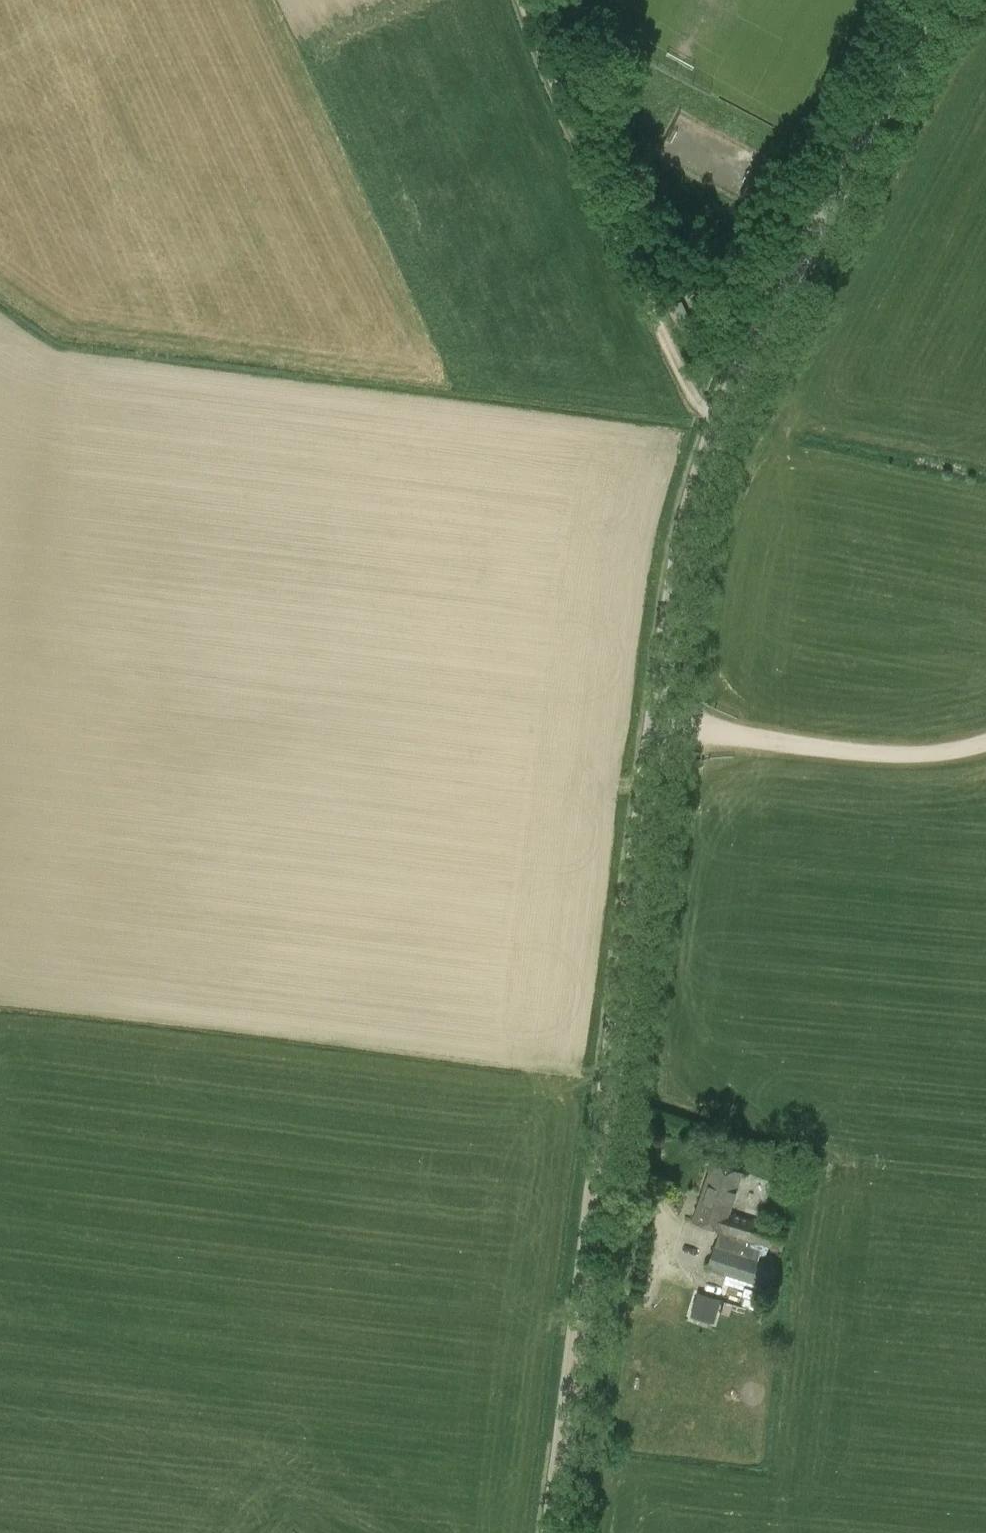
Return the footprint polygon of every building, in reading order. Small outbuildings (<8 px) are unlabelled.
[(681,302),(672,306),(683,328),(692,324),(681,302)] [(692,1223),(720,1232),(716,1247),(714,1246),(706,1270),(770,1290),(778,1265),(731,1251),(735,1237),(781,1251),(788,1230),(729,1212),(742,1173),(712,1163),(692,1223)] [(698,1291),(691,1317),(716,1323),(723,1297),(698,1291)]
